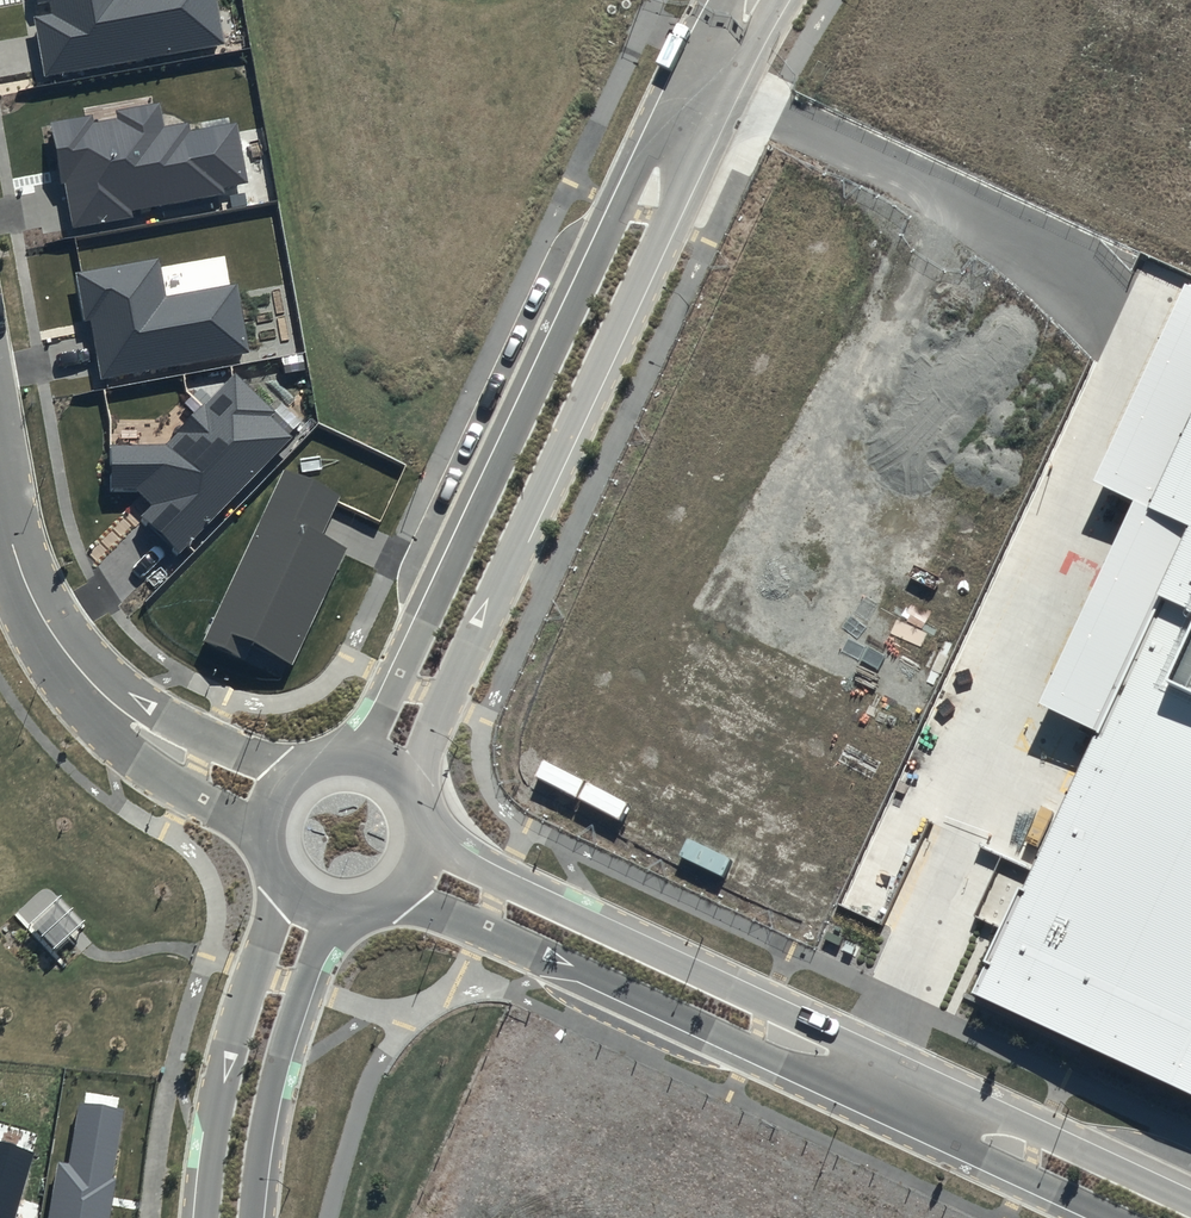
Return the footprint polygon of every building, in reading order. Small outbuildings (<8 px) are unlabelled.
[(38,5),(52,3),(54,14),(35,18),(45,75),(225,44),(217,0),(37,0),(38,5)] [(92,115),(50,121),(59,184),(66,183),(73,227),(134,218),(132,210),(226,196),(224,185),(247,182),(238,122),(188,130),(187,123),(163,127),(159,104),(117,110),(118,117),(93,121),(92,115)] [(160,257),(75,272),(84,321),(92,319),(102,378),(250,353),(238,283),(166,296),(160,257)] [(179,549),(290,437),(269,417),(276,411),(235,372),(165,444),(109,445),(110,492),(141,491),(155,506),(145,516),(179,549)] [(1138,538),(1189,555),(986,982),(1190,1079),(1190,419),(1138,538)] [(339,495),(283,469),(204,641),(276,673),(281,661),(293,666),(347,549),(320,537),(339,495)] [(59,896),(31,923),(56,951),(86,924),(59,896)] [(124,1108),(78,1101),(67,1162),(57,1161),(47,1217),(109,1217),(116,1179),(112,1179),(124,1108)] [(34,1153),(0,1143),(0,1217),(15,1217),(34,1153)]
